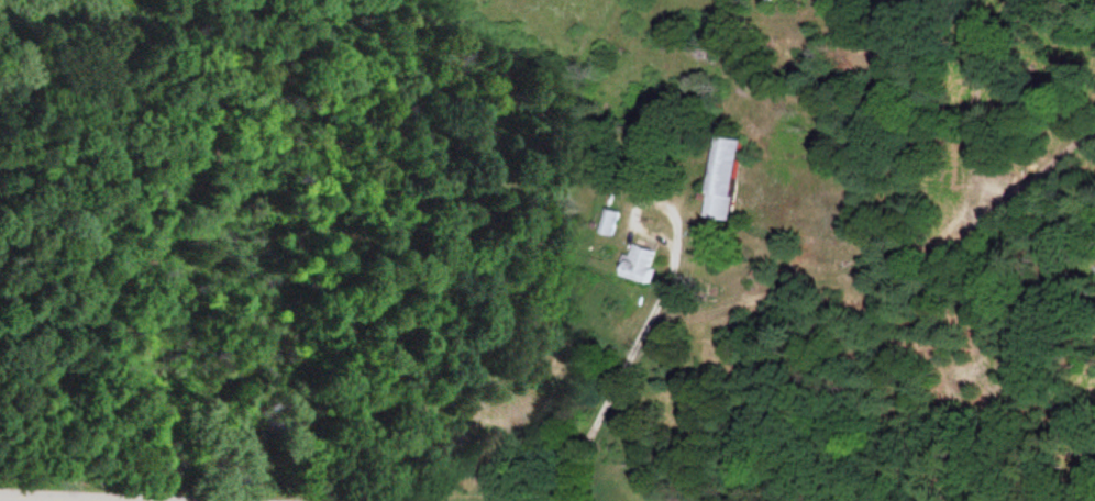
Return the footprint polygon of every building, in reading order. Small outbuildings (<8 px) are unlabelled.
[(714,136),(701,217),(727,221),(741,141),(714,136)] [(622,213),(606,209),(600,234),(615,238),(622,213)] [(649,285),(659,252),(630,243),(620,276),(649,285)]
